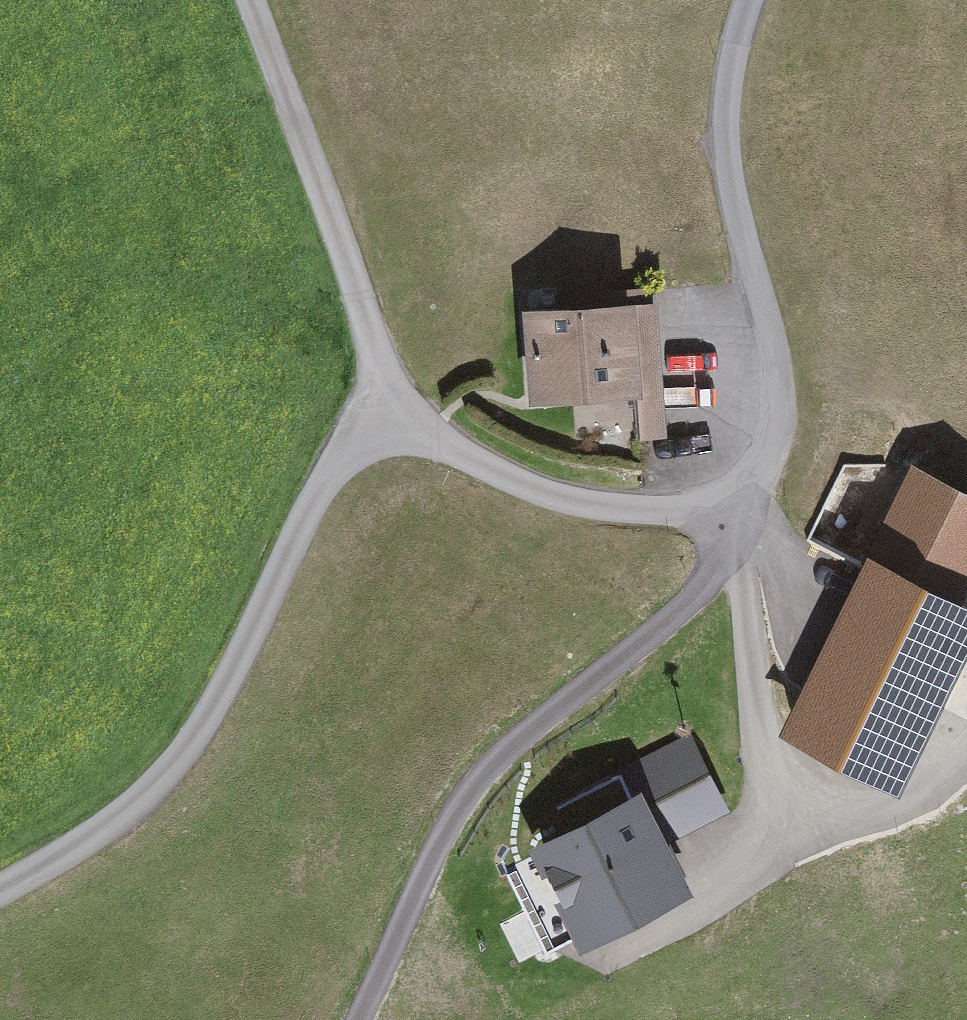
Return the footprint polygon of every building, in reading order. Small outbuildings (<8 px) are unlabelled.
[(526,311),(532,395),(651,386),(645,302),(592,306),(591,285),(559,287),(561,308),(526,311)] [(808,706),(918,759),(966,657),(966,503),(917,480),(808,706)] [(687,740),(520,825),(500,860),(545,949),(676,882),(656,841),(722,807),(687,740)]
